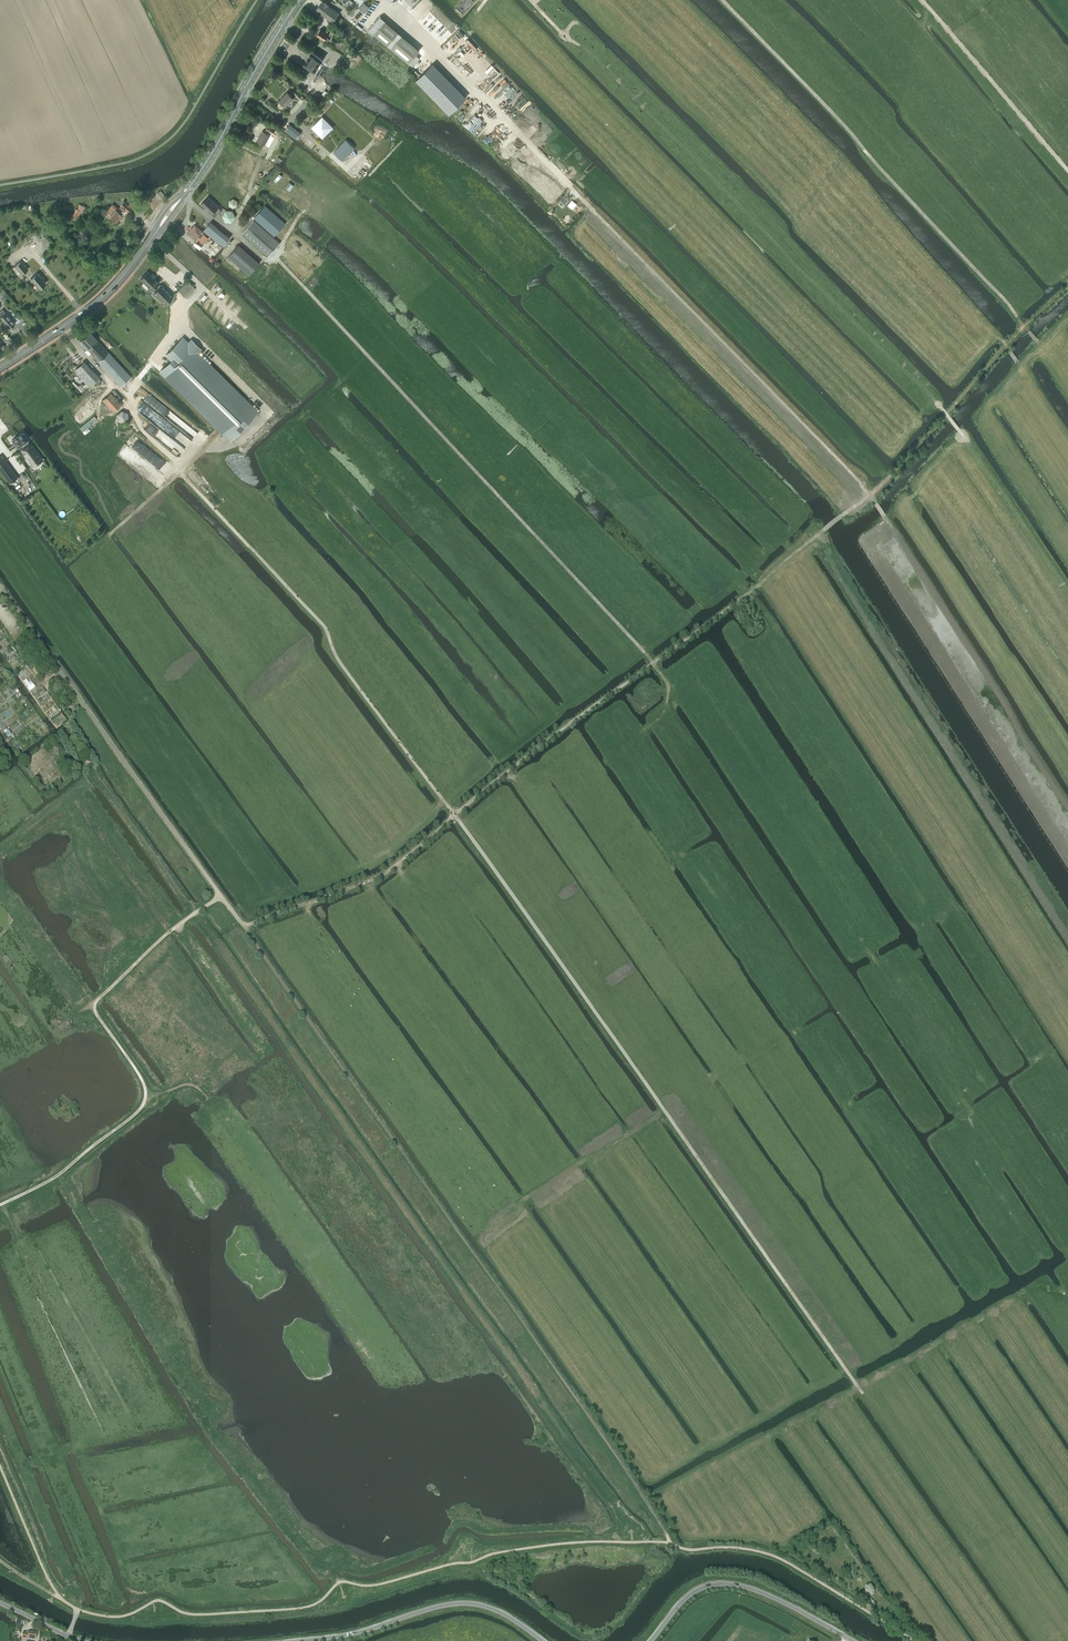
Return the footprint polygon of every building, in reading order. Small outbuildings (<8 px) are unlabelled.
[(316,10),(332,22),(339,13),(328,5),(328,4),(324,1),(324,2),(322,1),(316,10)] [(369,30),(367,32),(373,37),(371,39),(370,39),(376,44),(376,43),(380,39),(408,63),(419,50),(384,20),(384,19),(380,16),(381,17),(369,30)] [(324,40),(328,42),(329,39),(326,37),(328,34),(320,29),(317,35),(324,40)] [(312,51),(304,65),(314,72),(323,58),(312,51)] [(433,63),(416,80),(449,114),(466,97),(433,63)] [(293,94),(299,99),(302,95),(297,90),(293,94)] [(279,100),(286,106),(294,98),(287,92),(279,100)] [(319,127),(315,131),(322,138),(334,127),(333,126),(322,116),(315,123),(319,127)] [(289,124),(285,130),(291,135),(296,129),(289,124)] [(257,141),(265,145),(270,135),(262,131),(257,141)] [(346,139),(341,144),(333,152),(341,160),(343,161),(355,148),(346,139)] [(208,196),(201,204),(211,214),(214,211),(217,214),(221,209),(218,207),(219,206),(208,196)] [(105,211),(110,216),(109,217),(116,222),(122,214),(121,214),(125,209),(130,214),(138,205),(132,201),(128,205),(123,201),(120,205),(121,206),(119,209),(112,203),(105,211)] [(84,213),(86,207),(81,205),(78,211),(75,209),(72,216),(78,219),(81,212),(84,213)] [(286,223),(265,205),(254,218),(274,236),(286,223)] [(233,210),(226,210),(222,216),(225,221),(232,222),(236,216),(233,210)] [(242,233),(269,256),(280,243),(254,220),(242,233)] [(230,237),(211,221),(204,230),(223,246),(230,237)] [(195,240),(198,238),(203,231),(195,224),(187,233),(195,240)] [(204,233),(200,239),(204,243),(209,237),(204,233)] [(249,275),(259,263),(238,245),(228,256),(249,275)] [(15,266),(20,273),(18,275),(21,279),(24,277),(22,274),(28,269),(21,261),(15,266)] [(147,271),(140,279),(151,290),(155,286),(157,289),(154,292),(165,304),(173,296),(161,285),(158,288),(156,285),(159,283),(147,271)] [(30,279),(35,284),(39,289),(46,283),(37,273),(30,279)] [(193,286),(189,281),(178,290),(186,298),(193,291),(191,288),(193,286)] [(11,327),(11,328),(12,328),(14,327),(14,326),(14,325),(15,324),(2,310),(0,312),(0,317),(6,324),(5,325),(7,328),(9,327),(10,328),(11,327)] [(79,340),(87,349),(121,386),(131,377),(97,339),(90,331),(79,340)] [(182,338),(169,351),(166,354),(172,359),(170,361),(160,371),(230,440),(241,428),(246,423),(257,412),(197,353),(201,349),(191,339),(187,343),(182,338)] [(89,387),(90,386),(92,388),(95,385),(93,383),(99,377),(84,361),(74,370),(89,387)] [(111,393),(103,400),(113,412),(122,405),(111,393)] [(124,423),(129,419),(128,412),(122,410),(117,414),(118,421),(124,423)] [(82,431),(101,416),(97,411),(78,426),(82,431)] [(18,446),(21,449),(33,467),(43,460),(30,442),(28,439),(23,431),(12,439),(18,446)] [(0,456),(0,471),(9,483),(17,477),(1,455),(0,456)] [(37,681),(27,666),(18,673),(32,693),(37,690),(33,684),(37,681)] [(21,698),(16,702),(19,707),(25,703),(21,698)] [(12,732),(8,728),(3,733),(6,737),(12,732)] [(17,1617),(15,1625),(22,1626),(22,1624),(24,1624),(25,1620),(18,1618),(17,1617)] [(22,1639),(27,1640),(35,1640),(37,1633),(29,1632),(29,1633),(27,1632),(26,1634),(23,1633),(22,1633),(22,1639)]
